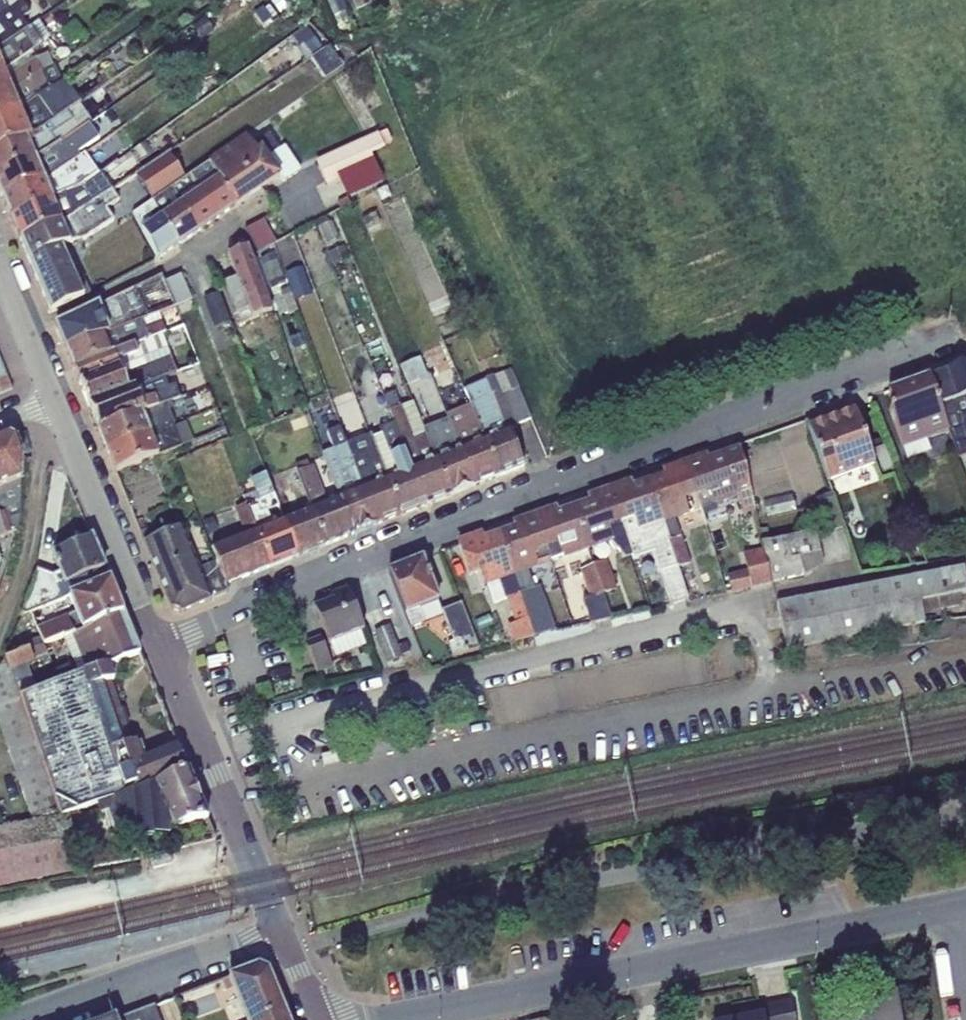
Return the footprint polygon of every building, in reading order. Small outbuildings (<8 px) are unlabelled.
[(29,27),(38,21),(24,0),(23,0),(0,16),(0,47),(29,27)] [(23,0),(0,0),(0,16),(23,0)] [(333,16),(339,14),(341,20),(347,18),(345,12),(347,11),(343,0),(327,0),(333,16)] [(356,10),(372,3),(370,0),(352,0),(356,10)] [(205,18),(192,28),(201,41),(214,31),(205,18)] [(38,21),(29,27),(35,38),(30,41),(35,48),(50,38),(38,21)] [(75,21),(60,30),(70,46),(85,36),(75,21)] [(3,71),(31,51),(35,48),(30,41),(35,38),(29,27),(0,47),(0,73),(3,71)] [(307,27),(292,37),(306,57),(321,46),(307,27)] [(330,45),(311,58),(324,79),(344,66),(330,45)] [(0,73),(0,93),(54,66),(48,53),(36,59),(31,51),(3,71),(0,73)] [(0,93),(0,115),(19,106),(62,79),(55,65),(54,66),(0,93)] [(0,115),(0,148),(33,132),(80,103),(62,79),(19,106),(0,115)] [(104,86),(90,96),(100,109),(114,99),(104,86)] [(0,148),(0,172),(47,152),(88,124),(92,121),(80,103),(33,132),(0,148)] [(0,172),(0,193),(1,195),(62,169),(83,154),(100,142),(88,124),(47,152),(0,172)] [(387,130),(316,161),(327,187),(340,181),(376,165),(371,156),(385,149),(383,147),(393,142),(387,130)] [(246,133),(208,160),(238,207),(281,178),(284,181),(302,168),(287,145),(280,150),(269,134),(254,145),(246,133)] [(169,186),(185,176),(170,153),(136,176),(151,199),(152,198),(169,186)] [(62,169),(1,195),(11,218),(70,192),(74,189),(99,176),(83,154),(62,169)] [(208,160),(187,174),(219,220),(238,207),(208,160)] [(376,165),(340,181),(348,199),(384,183),(376,165)] [(70,192),(11,218),(20,239),(62,221),(112,189),(102,174),(99,176),(74,189),(70,192)] [(185,176),(169,186),(201,232),(219,220),(187,174),(185,176)] [(169,186),(152,198),(179,247),(201,232),(169,186)] [(62,221),(20,239),(36,278),(66,257),(63,249),(69,245),(86,238),(113,220),(106,208),(119,200),(112,189),(62,221)] [(152,198),(151,199),(132,212),(159,261),(179,247),(152,198)] [(264,219),(244,229),(257,252),(276,242),(264,219)] [(227,255),(236,279),(252,319),(271,312),(247,247),(227,255)] [(275,253),(260,258),(271,290),(286,285),(275,253)] [(66,257),(36,278),(51,312),(91,295),(82,274),(75,277),(66,257)] [(302,268),(285,274),(295,301),(312,295),(302,268)] [(165,282),(175,307),(192,300),(181,275),(165,282)] [(161,276),(56,326),(65,349),(159,314),(175,307),(165,282),(161,276)] [(236,279),(222,286),(237,325),(252,319),(236,279)] [(288,288),(280,291),(288,316),(298,313),(288,288)] [(220,293),(203,299),(215,329),(231,322),(220,293)] [(159,314),(65,349),(73,368),(162,334),(166,333),(159,314)] [(162,334),(73,368),(79,382),(167,349),(162,334)] [(167,349),(79,382),(89,406),(164,377),(176,372),(167,349)] [(420,358),(400,366),(408,386),(428,378),(420,358)] [(12,389),(0,360),(0,394),(12,389)] [(929,378),(949,432),(958,459),(965,456),(965,364),(929,378)] [(468,405),(499,476),(524,466),(509,430),(515,428),(514,425),(530,419),(508,370),(462,391),(468,405)] [(164,377),(89,406),(98,429),(171,401),(181,397),(175,384),(168,387),(164,377)] [(949,432),(929,378),(888,392),(907,461),(931,452),(927,440),(949,432)] [(393,423),(426,505),(450,495),(424,429),(413,402),(401,407),(395,392),(383,397),(393,423)] [(171,401),(98,429),(107,450),(173,425),(175,424),(169,410),(174,408),(171,401)] [(447,420),(475,486),(499,476),(468,405),(445,415),(447,420)] [(855,410),(808,427),(828,483),(875,465),(855,410)] [(424,429),(450,495),(475,486),(447,420),(424,429)] [(173,425),(107,450),(116,472),(194,439),(186,422),(174,427),(173,425)] [(371,438),(402,515),(426,505),(393,423),(379,428),(382,435),(371,438)] [(324,453),(340,497),(354,534),(377,525),(347,444),(340,426),(327,431),(334,449),(324,453)] [(0,438),(0,498),(14,533),(16,531),(18,530),(21,506),(21,479),(21,478),(21,455),(22,455),(16,439),(7,435),(6,435),(0,438)] [(370,435),(347,444),(377,525),(402,515),(371,438),(370,435)] [(884,446),(874,450),(883,474),(893,470),(884,446)] [(699,459),(684,464),(703,516),(739,504),(743,515),(755,511),(740,451),(701,464),(699,459)] [(295,465),(311,508),(325,545),(354,534),(340,497),(327,502),(313,466),(310,467),(307,461),(295,465)] [(650,482),(680,570),(691,565),(682,537),(680,538),(679,534),(687,531),(685,526),(704,520),(703,516),(684,464),(671,469),(673,474),(650,482)] [(245,505),(269,567),(298,556),(283,519),(272,524),(267,511),(278,506),(266,474),(250,480),(255,493),(242,498),(245,505)] [(623,486),(609,490),(631,557),(631,559),(652,553),(670,606),(690,599),(684,580),(680,570),(650,482),(625,491),(623,486)] [(598,500),(574,509),(588,552),(612,543),(625,559),(631,557),(609,490),(596,495),(598,500)] [(832,494),(815,500),(828,534),(845,528),(832,494)] [(792,496),(763,502),(767,517),(796,511),(792,496)] [(14,533),(0,498),(0,539),(14,533)] [(216,562),(226,584),(269,567),(245,505),(234,509),(245,535),(211,549),(216,562)] [(283,519),(298,556),(325,545),(311,508),(283,519)] [(548,512),(535,517),(549,561),(562,557),(563,560),(588,552),(574,509),(550,517),(548,512)] [(523,527),(499,535),(534,636),(557,630),(541,584),(533,587),(528,572),(539,568),(538,566),(549,561),(535,517),(521,521),(523,527)] [(183,526),(144,542),(172,608),(171,609),(181,613),(181,612),(212,599),(200,569),(183,526)] [(763,543),(765,550),(774,584),(804,575),(804,574),(824,564),(816,532),(763,543)] [(473,538),(459,543),(470,577),(478,574),(482,588),(486,587),(493,608),(506,603),(505,601),(508,600),(516,624),(507,626),(513,642),(534,636),(499,535),(475,543),(473,538)] [(70,596),(109,580),(91,537),(51,555),(58,573),(52,576),(36,569),(30,592),(21,616),(70,596)] [(774,584),(765,550),(744,554),(748,571),(727,575),(732,594),(774,584)] [(422,559),(390,572),(412,628),(443,616),(453,642),(448,643),(453,656),(480,649),(461,603),(442,611),(422,559)] [(607,561),(592,566),(602,596),(617,591),(607,561)] [(200,569),(212,599),(229,592),(226,584),(216,562),(200,569)] [(602,596),(592,566),(580,571),(589,597),(582,599),(590,624),(610,621),(602,596)] [(965,592),(965,575),(964,567),(778,603),(787,649),(924,623),(920,601),(965,592)] [(684,580),(690,599),(702,596),(697,576),(684,580)] [(8,648),(6,662),(45,645),(64,638),(123,613),(109,580),(70,596),(76,614),(37,628),(40,637),(8,648)] [(334,600),(314,607),(329,645),(329,644),(336,659),(366,646),(359,633),(364,631),(347,588),(337,592),(334,600)] [(139,652),(123,613),(64,638),(80,675),(109,664),(139,652)] [(389,627),(373,633),(385,664),(402,657),(401,656),(410,652),(407,643),(398,647),(389,627)] [(321,637),(304,644),(316,675),(333,668),(321,637)] [(45,645),(6,662),(20,698),(37,691),(28,666),(34,663),(33,659),(48,653),(45,645)] [(20,698),(6,662),(0,669),(0,726),(33,821),(59,815),(20,698)] [(115,680),(109,664),(80,675),(37,691),(20,698),(59,815),(60,819),(96,806),(100,817),(109,815),(115,837),(119,837),(137,843),(136,837),(153,841),(153,834),(169,840),(168,830),(172,828),(175,836),(209,822),(178,747),(143,761),(136,742),(133,743),(112,682),(115,680)] [(268,684),(255,687),(259,701),(271,699),(268,684)] [(78,872),(60,819),(59,815),(33,821),(3,828),(0,829),(0,888),(78,872)] [(229,978),(245,1019),(288,1019),(268,971),(258,966),(229,978)] [(221,981),(183,994),(192,1018),(230,1005),(221,981)] [(856,1001),(859,1019),(901,1019),(897,994),(856,1001)] [(739,1019),(794,1019),(790,1001),(755,1008),(757,1016),(741,1019),(739,1019)] [(154,1006),(116,1019),(159,1019),(154,1006)] [(741,1019),(757,1016),(755,1008),(740,1011),(741,1019)]
